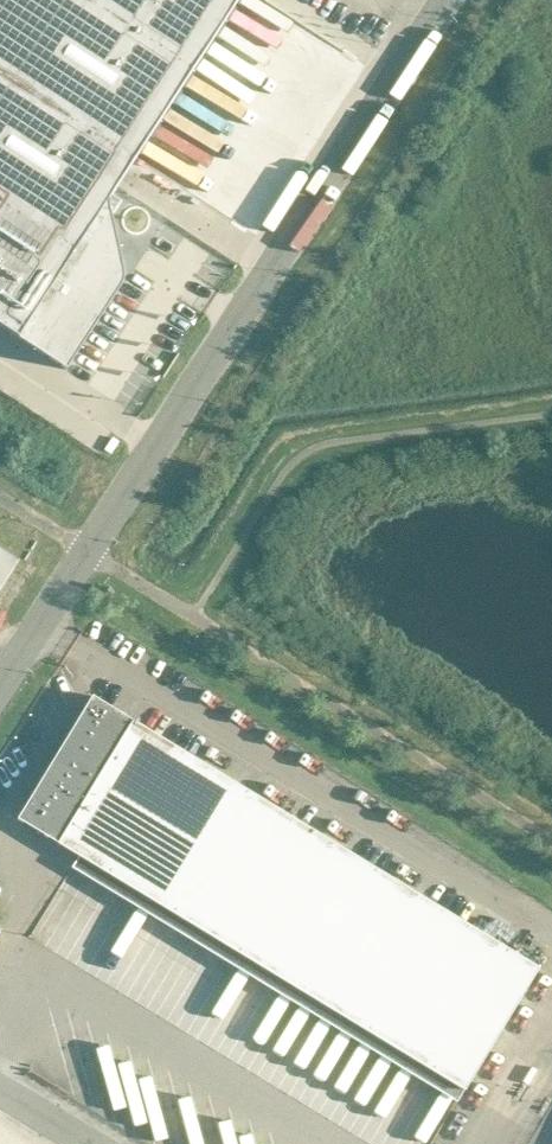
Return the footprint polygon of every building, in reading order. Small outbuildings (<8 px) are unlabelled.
[(67,370),(114,297),(114,296),(119,288),(121,285),(123,282),(123,278),(123,275),(123,271),(110,207),(110,205),(110,204),(110,202),(110,200),(110,198),(239,0),(0,0),(0,326),(67,370)] [(19,561),(0,548),(0,590),(19,561)] [(92,696),(18,819),(464,1091),(539,968),(92,696)]
